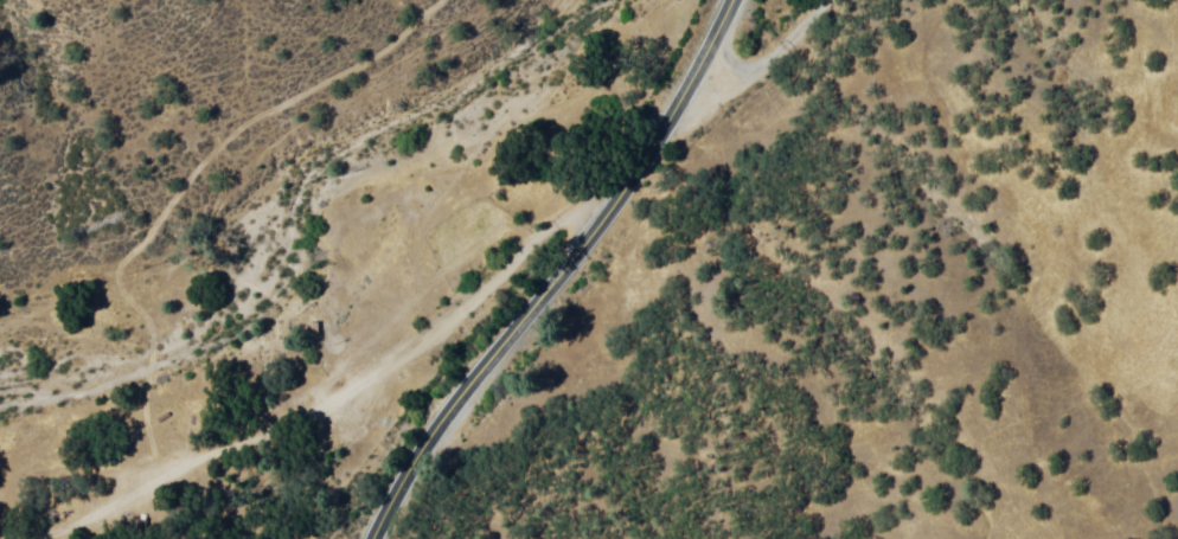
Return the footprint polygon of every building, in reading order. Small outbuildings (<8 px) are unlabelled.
[(320,323),(310,323),(309,333),(320,333),(320,323)]
